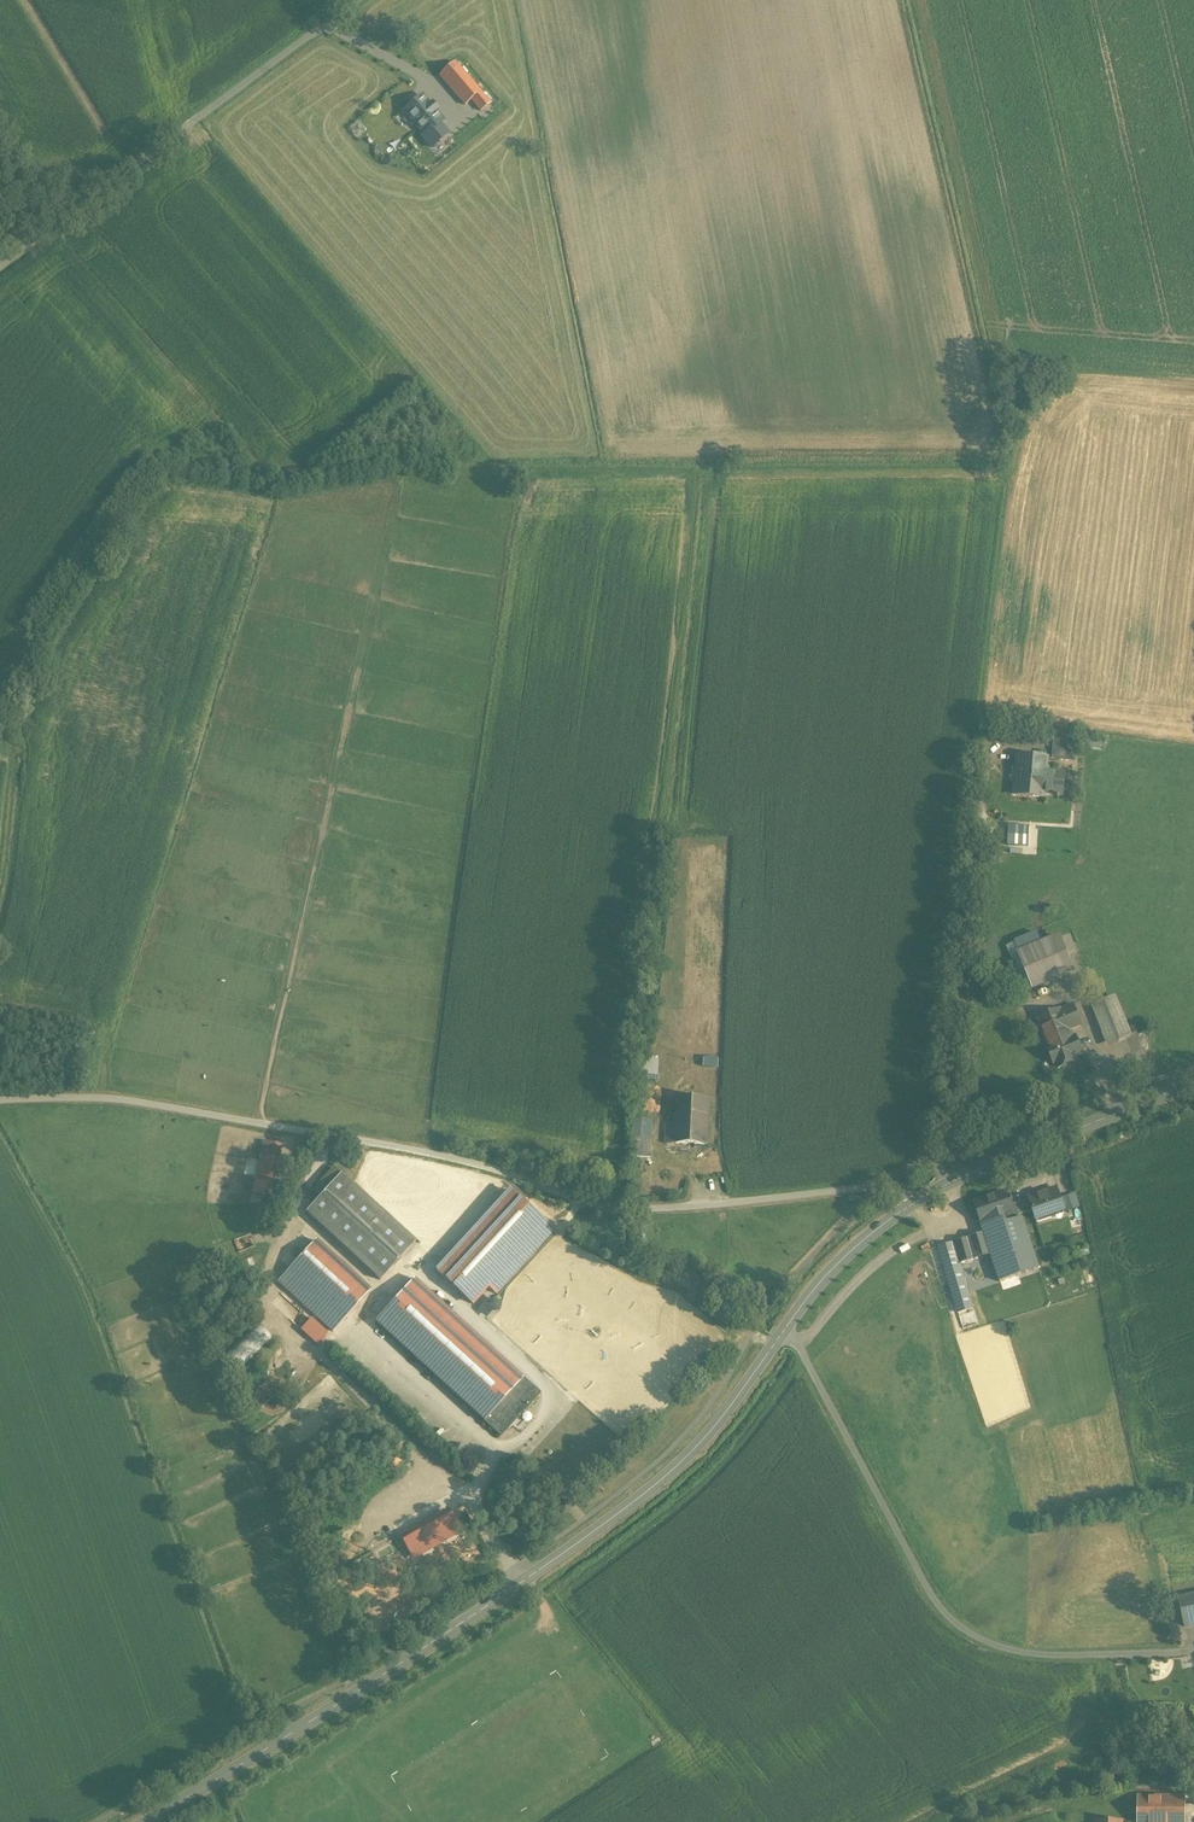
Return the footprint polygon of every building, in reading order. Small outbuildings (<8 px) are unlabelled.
[(480,111),(470,120),(469,119),(448,138),(486,183),(508,165),(485,138),(506,121),(490,103),(490,104),(455,63),(439,76),(465,106),(471,100),(480,111)] [(393,132),(385,137),(378,143),(389,156),(404,143),(393,132)] [(1074,738),(1054,737),(1052,760),(1072,762),(1074,738)] [(1047,759),(1018,756),(1017,768),(1019,768),(1017,796),(1043,798),(1043,795),(1057,797),(1057,798),(1059,798),(1059,797),(1061,797),(1061,795),(1062,794),(1064,775),(1063,774),(1045,773),(1047,759)] [(1047,942),(1019,954),(1033,988),(1072,971),(1065,953),(1064,954),(1054,958),(1047,943),(1048,943),(1047,942)] [(1115,998),(1094,1006),(1107,1039),(1114,1042),(1130,1035),(1115,998)] [(1061,1009),(1036,1019),(1048,1047),(1047,1047),(1056,1069),(1066,1065),(1064,1062),(1082,1054),(1075,1036),(1073,1037),(1068,1026),(1079,1022),(1080,1026),(1081,1025),(1073,1005),(1061,1010),(1061,1009)] [(638,1055),(637,1075),(657,1076),(658,1056),(638,1055)] [(710,1102),(677,1099),(675,1126),(666,1125),(665,1143),(707,1146),(710,1102)] [(633,1157),(652,1157),(652,1118),(633,1118),(633,1157)] [(265,1145),(263,1156),(260,1155),(255,1180),(267,1183),(272,1158),(275,1158),(278,1147),(265,1145)] [(333,1169),(313,1191),(320,1197),(340,1175),(333,1169)] [(414,1242),(341,1175),(340,1175),(320,1197),(306,1213),(380,1280),(414,1242)] [(1046,1193),(1030,1199),(1029,1198),(1029,1199),(1033,1211),(1036,1220),(1052,1215),(1051,1214),(1063,1210),(1063,1211),(1064,1211),(1057,1189),(1046,1192),(1046,1193)] [(441,1262),(435,1270),(473,1304),(489,1287),(496,1294),(554,1232),(508,1190),(441,1262)] [(1006,1192),(975,1203),(975,1202),(974,1203),(974,1204),(981,1224),(981,1225),(982,1225),(982,1224),(1000,1218),(1014,1213),(1014,1214),(1015,1213),(1014,1212),(1012,1205),(1007,1192),(1008,1192),(1007,1191),(1006,1192)] [(1029,1199),(1012,1205),(1014,1212),(1015,1213),(1014,1214),(1015,1217),(1033,1211),(1029,1199)] [(1000,1218),(982,1224),(982,1225),(981,1225),(1000,1282),(1032,1271),(1027,1256),(1015,1261),(1000,1218)] [(971,1238),(953,1243),(955,1247),(956,1247),(961,1264),(978,1259),(971,1238)] [(370,1291),(315,1241),(278,1282),(332,1332),(370,1291)] [(955,1247),(953,1243),(939,1248),(958,1313),(973,1309),(955,1247)] [(978,1259),(961,1264),(970,1294),(987,1290),(978,1259)] [(522,1379),(414,1279),(375,1322),(483,1421),(522,1379)] [(493,1299),(488,1302),(481,1310),(487,1315),(492,1310),(496,1308),(498,1303),(493,1299)] [(311,1318),(300,1329),(317,1345),(327,1334),(311,1318)] [(483,1421),(500,1437),(539,1394),(522,1378),(522,1379),(483,1421)] [(1178,1599),(1184,1627),(1193,1625),(1193,1595),(1178,1599)] [(1137,1796),(1137,1821),(1185,1821),(1185,1796),(1137,1796)]
